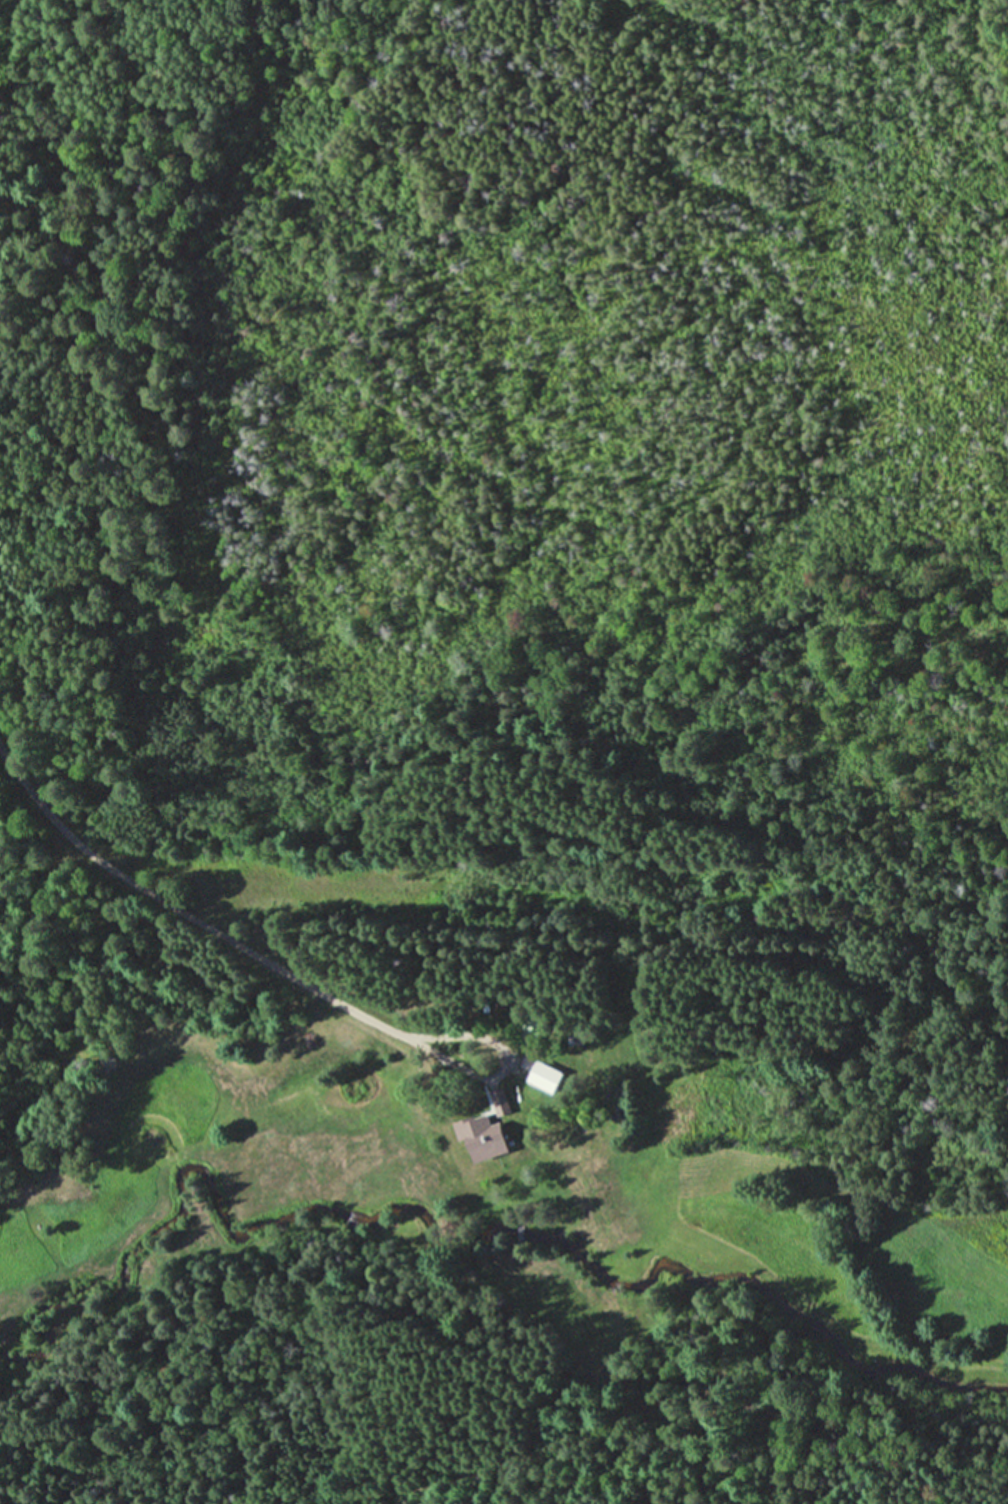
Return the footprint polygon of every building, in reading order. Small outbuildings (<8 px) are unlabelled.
[(549,1095),(559,1073),(532,1061),(522,1083),(549,1095)] [(518,1110),(509,1085),(501,1088),(511,1113),(518,1110)] [(500,1151),(500,1128),(468,1128),(468,1151),(500,1151)]
